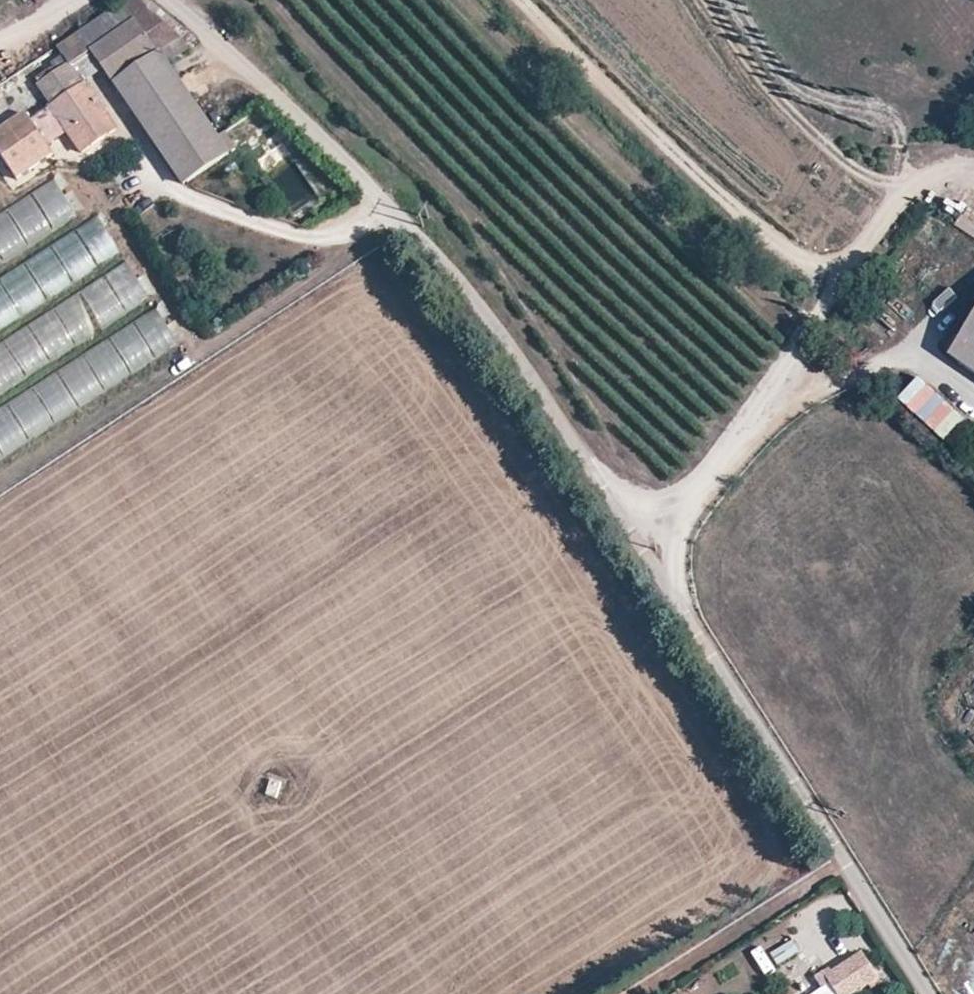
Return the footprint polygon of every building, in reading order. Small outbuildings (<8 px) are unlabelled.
[(16,178),(48,156),(45,150),(69,133),(82,152),(115,130),(84,83),(101,71),(112,86),(158,54),(179,38),(144,8),(138,0),(125,0),(54,47),(67,65),(36,85),(51,107),(27,124),(21,114),(0,128),(0,154),(16,178)] [(153,145),(182,186),(227,154),(215,135),(158,54),(112,86),(153,145)] [(215,135),(227,154),(237,146),(225,128),(215,135)] [(0,215),(0,266),(75,217),(51,179),(3,210),(3,212),(0,215)] [(0,278),(0,330),(118,254),(94,217),(0,278)] [(0,341),(0,396),(148,301),(123,263),(0,341)] [(0,407),(0,458),(176,345),(152,309),(0,407)] [(956,353),(973,365),(973,328),(956,353)] [(901,397),(913,408),(930,387),(918,377),(901,397)] [(917,412),(960,450),(973,434),(973,422),(936,390),(917,412)] [(263,796),(277,800),(283,779),(270,775),(263,796)] [(788,936),(787,934),(767,945),(778,964),(798,953),(788,936)] [(832,993),(855,993),(880,978),(862,950),(838,965),(831,969),(829,966),(813,975),(820,986),(825,983),(832,993)] [(825,983),(820,986),(808,993),(832,993),(825,983)]
